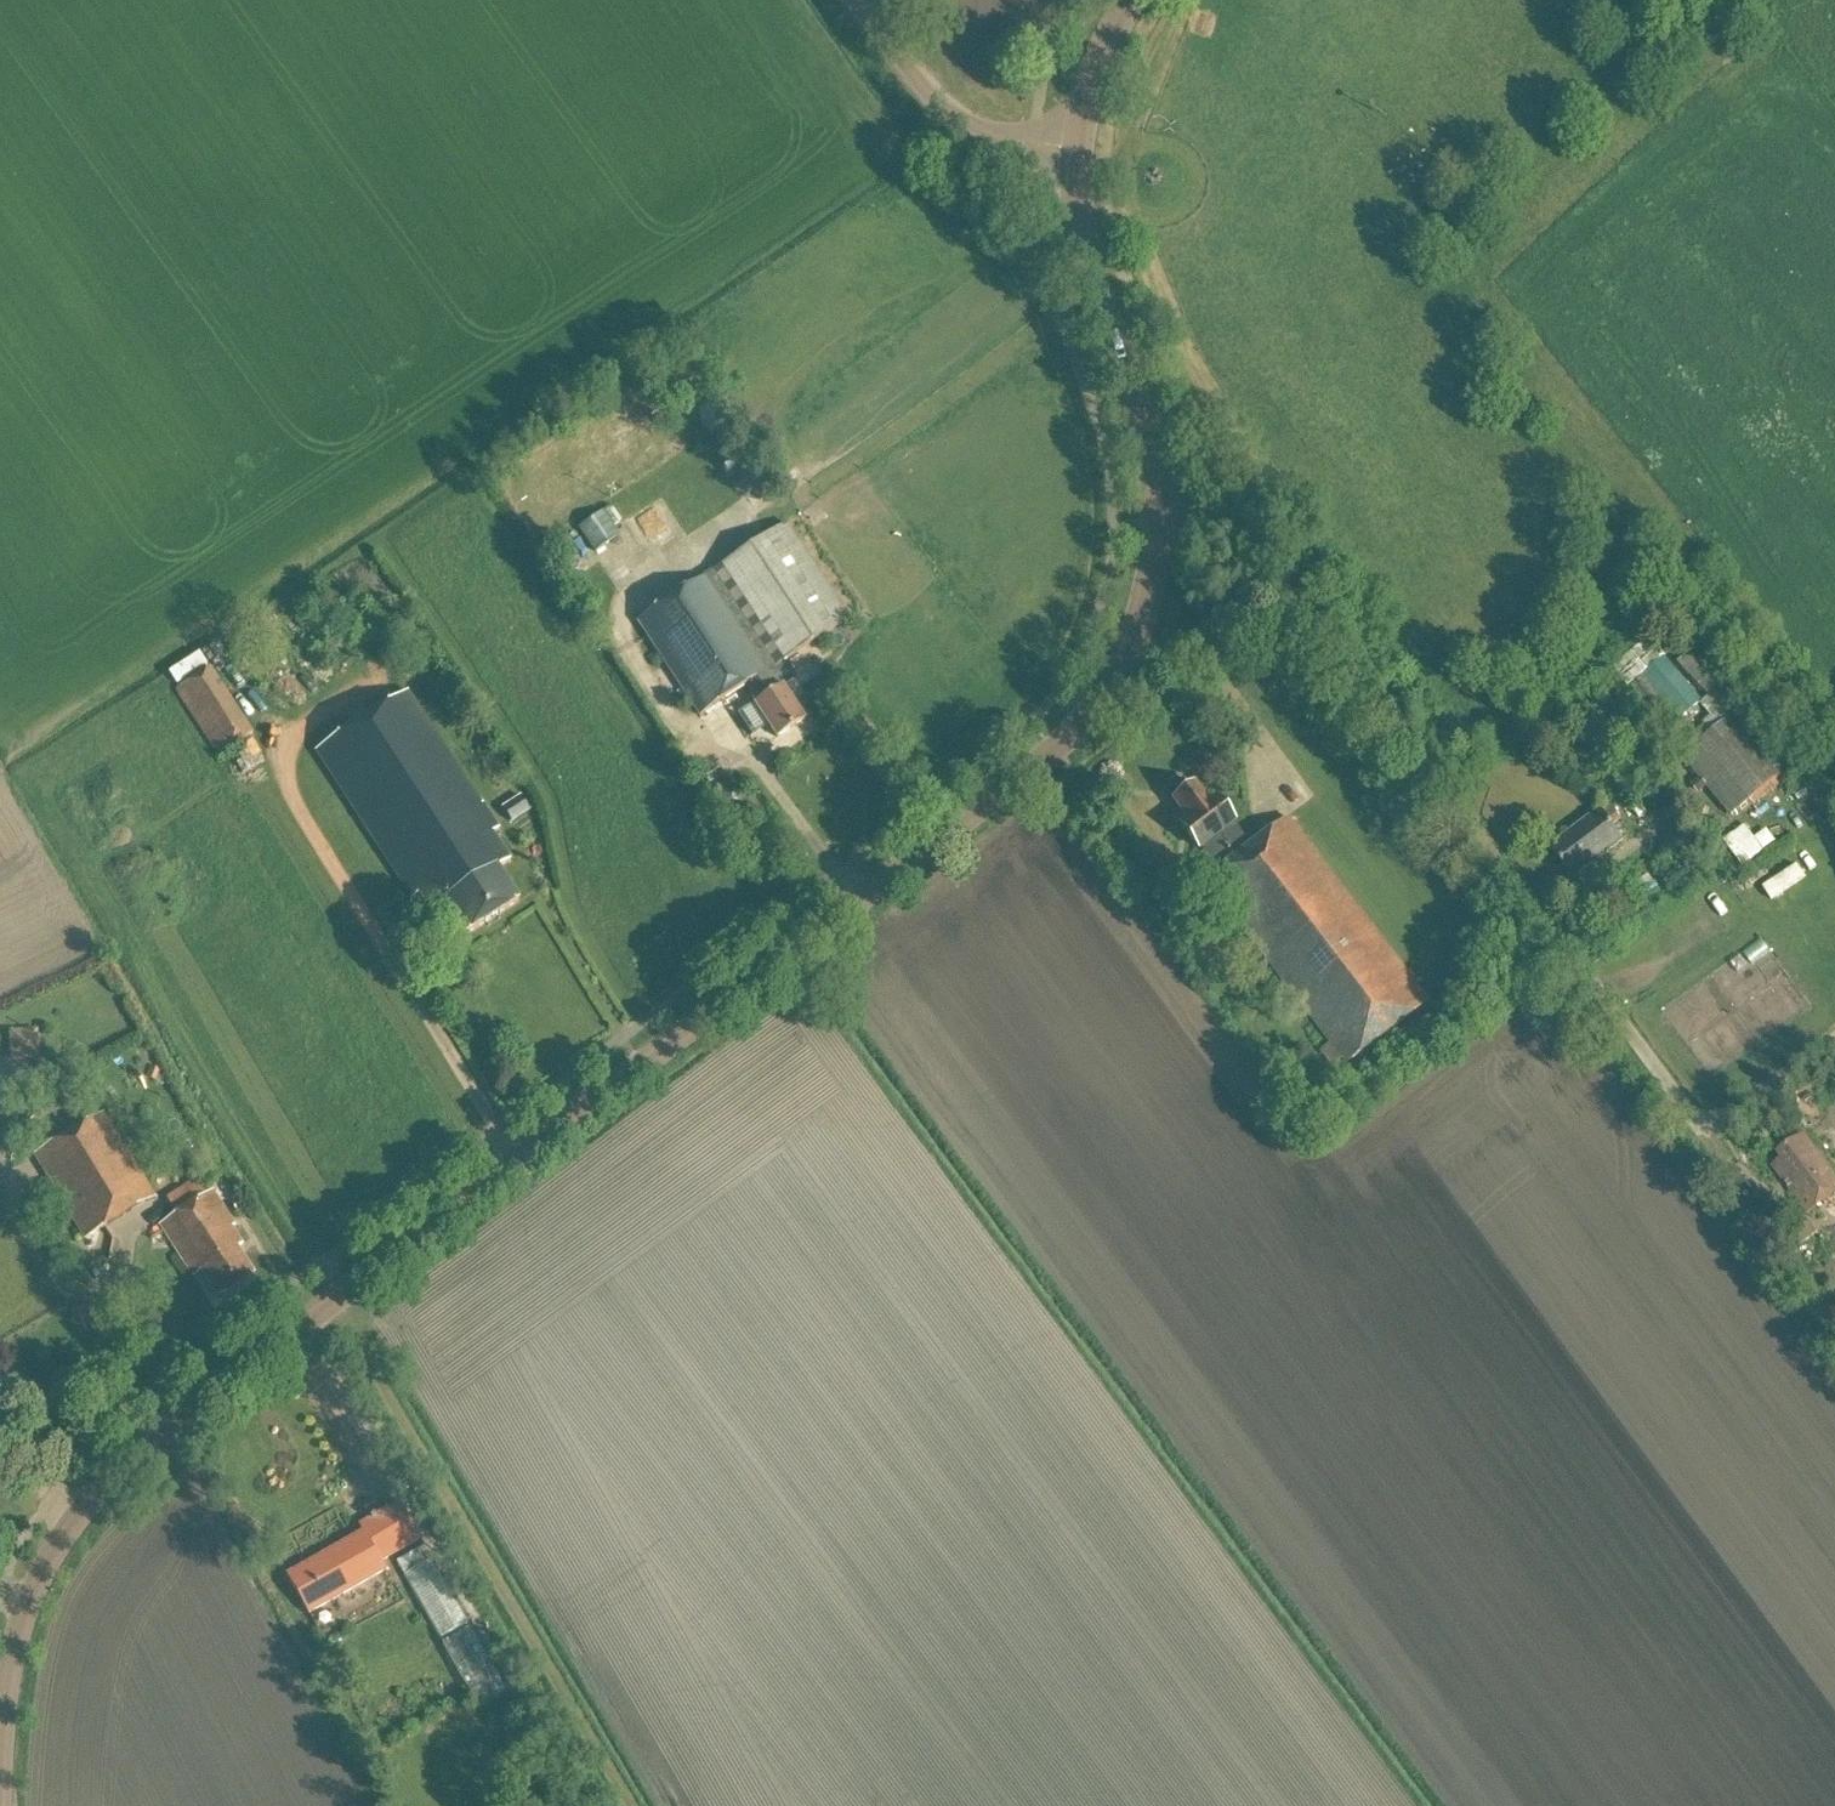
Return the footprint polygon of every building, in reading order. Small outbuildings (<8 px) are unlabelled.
[(620,538),(603,514),(578,531),(594,555),(620,538)] [(786,663),(848,622),(785,527),(637,624),(700,719),(747,688),(758,705),(755,707),(777,741),(804,723),(783,690),(798,680),(786,663)] [(1647,675),(1681,721),(1705,703),(1655,636),(1614,666),(1630,688),(1647,675)] [(205,652),(172,671),(180,685),(213,665),(205,652)] [(216,667),(180,690),(224,758),(260,734),(216,667)] [(465,937),(517,904),(496,872),(509,864),(491,836),(497,832),(408,694),(316,754),(412,901),(418,897),(437,910),(444,905),(465,937)] [(1747,806),(1780,778),(1730,719),(1698,747),(1747,806)] [(1194,787),(1173,803),(1188,822),(1181,828),(1199,852),(1200,851),(1218,873),(1204,883),(1329,1047),(1321,1053),(1333,1069),(1337,1066),(1341,1071),(1429,1005),(1287,820),(1250,849),(1233,826),(1234,825),(1216,801),(1209,807),(1194,787)] [(520,798),(501,810),(509,822),(527,810),(520,798)] [(1574,881),(1624,842),(1602,812),(1551,851),(1574,881)] [(1749,824),(1727,840),(1746,867),(1768,851),(1749,824)] [(44,1028),(14,1028),(14,1059),(43,1059),(44,1028)] [(86,1241),(156,1199),(105,1115),(35,1157),(86,1241)] [(1834,1197),(1834,1178),(1804,1135),(1778,1155),(1782,1161),(1773,1168),(1809,1217),(1834,1197)] [(235,1229),(212,1194),(160,1227),(194,1280),(202,1274),(219,1300),(255,1277),(238,1251),(243,1248),(231,1231),(235,1229)] [(345,1586),(421,1543),(399,1504),(321,1548),(326,1555),(286,1577),(308,1616),(349,1594),(345,1586)] [(468,1626),(431,1562),(425,1566),(417,1553),(397,1564),(441,1641),(468,1626)] [(446,1640),(479,1707),(508,1692),(475,1626),(446,1640)]
